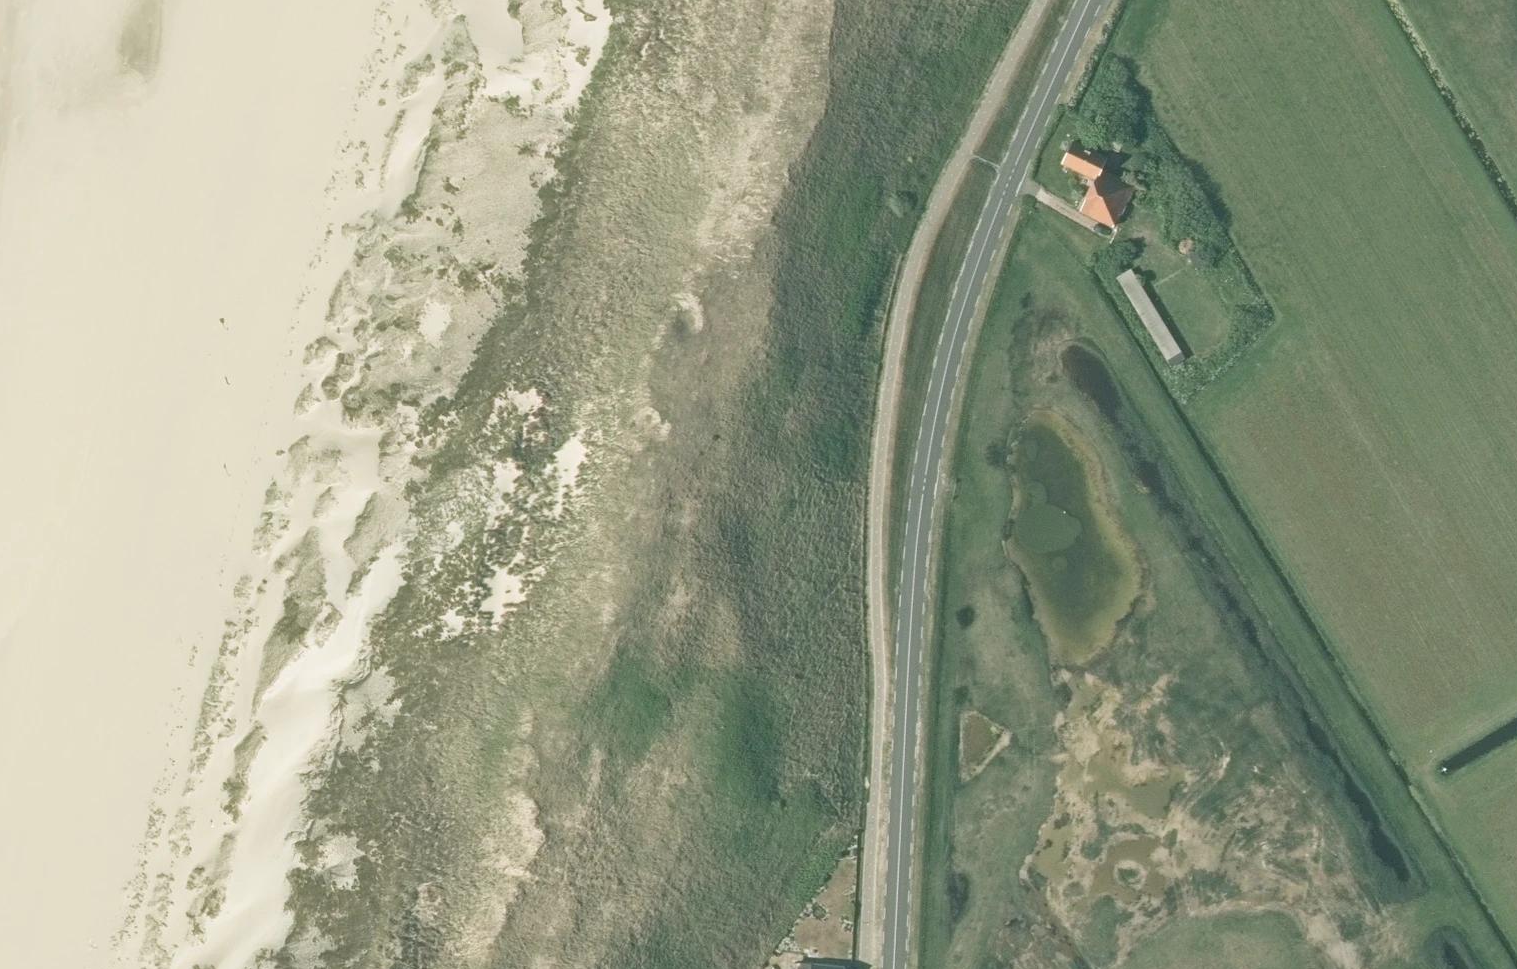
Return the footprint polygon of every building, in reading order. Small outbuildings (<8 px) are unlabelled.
[(1063,163),(1095,178),(1080,211),(1114,228),(1120,215),(1122,216),(1138,185),(1103,169),(1108,157),(1073,140),(1063,163)] [(1197,250),(1189,255),(1197,269),(1206,264),(1197,250)] [(1171,367),(1186,358),(1131,268),(1117,277),(1171,367)]
